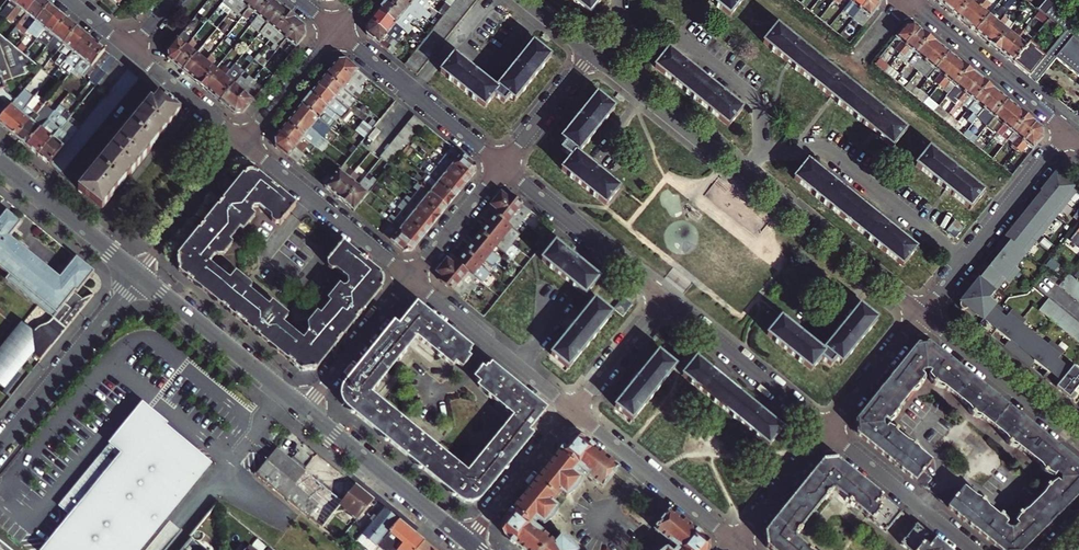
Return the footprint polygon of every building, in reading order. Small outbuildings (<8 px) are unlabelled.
[(9,0),(7,0),(1,8),(5,12),(12,3),(9,0)] [(12,3),(5,12),(10,15),(22,0),(9,0),(12,3)] [(37,0),(22,0),(10,15),(14,19),(21,10),(26,14),(37,0)] [(49,5),(43,0),(37,0),(26,14),(15,27),(25,35),(28,30),(49,5)] [(233,8),(242,16),(244,14),(255,0),(240,0),(233,8)] [(244,14),(248,17),(253,12),(258,16),(270,0),(255,0),(244,14)] [(258,16),(250,25),(259,33),(260,32),(281,7),(273,0),(270,0),(258,16)] [(386,1),(403,15),(406,10),(412,14),(413,13),(416,15),(418,12),(410,5),(411,4),(406,0),(386,0),(386,1)] [(477,0),(456,0),(404,64),(417,74),(477,0)] [(411,4),(410,5),(418,12),(420,9),(418,7),(419,5),(414,1),(415,0),(406,0),(411,4)] [(426,2),(424,0),(415,0),(414,1),(419,5),(418,7),(420,9),(426,2)] [(590,14),(601,0),(572,0),(590,14)] [(730,15),(742,0),(710,0),(730,15)] [(868,0),(852,0),(851,2),(843,11),(853,18),(868,0)] [(863,26),(880,5),(879,0),(868,0),(853,18),(863,26)] [(939,2),(948,10),(956,0),(941,0),(939,2)] [(948,10),(957,17),(971,0),(956,0),(948,10)] [(957,17),(966,24),(985,0),(978,0),(975,3),(972,0),(971,0),(957,17)] [(966,24),(975,32),(989,14),(985,10),(989,5),(988,4),(989,1),(988,0),(985,0),(966,24)] [(989,14),(975,32),(985,40),(1004,16),(1017,0),(1010,0),(998,14),(993,10),(989,14)] [(1038,9),(1039,10),(1045,15),(1050,7),(1051,7),(1057,0),(1045,0),(1038,9)] [(386,1),(377,11),(386,18),(387,16),(396,23),(395,24),(403,31),(405,28),(403,26),(404,24),(399,20),(403,15),(386,1)] [(59,12),(49,5),(28,30),(38,38),(59,12)] [(814,6),(810,11),(820,19),(824,14),(814,6)] [(291,14),(281,7),(260,32),(269,40),(270,40),(291,14)] [(1051,7),(1050,7),(1045,15),(1049,18),(1056,23),(1066,31),(1045,57),(1030,76),(1037,82),(1056,58),(1078,76),(1078,30),(1051,7)] [(410,21),(416,15),(413,13),(412,14),(406,10),(403,15),(410,21)] [(386,18),(377,11),(371,19),(388,33),(396,39),(403,31),(395,24),(396,23),(387,16),(386,18)] [(47,45),(67,20),(59,12),(38,38),(47,45)] [(280,46),(300,22),(291,14),(270,40),(274,44),(271,47),(276,51),(280,46)] [(410,21),(403,15),(399,20),(404,24),(403,26),(405,28),(410,21)] [(994,47),(1008,29),(1004,26),(1007,22),(1006,21),(1008,18),(1004,16),(985,40),(994,47)] [(1013,23),(1008,18),(1006,21),(1007,22),(1004,26),(1008,29),(1013,23)] [(1049,18),(1045,24),(1051,29),(1056,23),(1049,18)] [(367,34),(387,50),(391,46),(383,39),(388,33),(371,19),(366,26),(367,34)] [(77,27),(67,20),(47,45),(56,53),(77,27)] [(305,26),(300,22),(280,46),(285,50),(291,43),(296,47),(306,34),(305,26)] [(920,29),(914,24),(906,25),(896,38),(901,43),(897,48),(898,49),(897,51),(900,54),(920,29)] [(874,131),(892,146),(906,129),(777,26),(763,42),(789,63),(832,98),(874,131)] [(65,61),(86,35),(77,27),(56,53),(65,61)] [(1013,34),(1008,29),(994,47),(1004,55),(1023,30),(1020,28),(1018,30),(1017,29),(1013,34)] [(920,29),(900,54),(903,56),(905,54),(906,55),(910,50),(915,54),(929,37),(920,29)] [(1023,30),(1004,55),(1014,63),(1028,45),(1023,41),(1026,37),(1025,36),(1027,34),(1023,30)] [(396,39),(388,33),(383,39),(391,46),(396,39)] [(1033,39),(1027,34),(1025,36),(1026,37),(1023,41),(1028,45),(1030,42),(1033,39)] [(95,42),(86,35),(65,61),(69,64),(77,56),(81,59),(95,42)] [(183,42),(178,38),(168,51),(168,59),(174,63),(193,39),(190,37),(188,39),(187,38),(183,42)] [(916,67),(920,70),(940,45),(929,37),(915,54),(921,58),(917,63),(918,65),(916,67)] [(193,39),(174,63),(183,71),(197,53),(192,49),(197,42),(193,39)] [(0,103),(0,120),(0,119),(16,100),(9,94),(5,88),(3,83),(17,66),(15,61),(27,57),(6,40),(0,42),(0,100),(1,101),(0,103)] [(95,42),(81,59),(74,68),(84,76),(95,62),(105,50),(95,42)] [(512,68),(496,88),(498,90),(494,95),(504,102),(509,96),(515,100),(551,56),(533,42),(519,60),(516,58),(510,66),(512,68)] [(1028,45),(1014,63),(1030,76),(1045,57),(1037,50),(1038,48),(1030,42),(1028,45)] [(930,66),(935,70),(949,53),(940,45),(920,70),(922,72),(924,70),(925,71),(930,66)] [(207,52),(201,48),(197,53),(201,57),(204,53),(206,54),(207,52)] [(110,55),(105,50),(95,62),(101,67),(110,55)] [(684,62),(669,50),(655,67),(729,126),(743,109),(728,97),(730,94),(726,91),(722,88),(720,90),(692,68),(694,65),(690,62),(686,59),(684,62)] [(903,56),(909,62),(915,54),(910,50),(906,55),(905,54),(903,56)] [(201,57),(197,53),(183,71),(192,78),(211,55),(207,52),(206,54),(204,53),(201,57)] [(949,53),(935,70),(940,74),(936,79),(937,80),(935,82),(939,85),(945,78),(959,61),(949,53)] [(106,71),(116,59),(110,55),(101,67),(106,71)] [(215,58),(211,55),(192,78),(202,86),(215,69),(210,65),(215,58)] [(441,72),(484,107),(494,95),(498,90),(496,88),(480,75),(482,73),(474,66),(472,69),(454,55),(441,72)] [(889,66),(879,58),(875,63),(885,72),(889,66)] [(111,76),(121,63),(116,59),(106,71),(111,76)] [(337,60),(332,66),(341,73),(343,71),(351,78),(351,79),(360,87),(367,77),(346,59),(337,60)] [(955,86),(969,69),(959,61),(945,78),(950,82),(946,87),(947,88),(945,91),(949,93),(955,86)] [(127,68),(121,63),(111,76),(117,81),(127,68)] [(325,75),(352,96),(355,92),(357,94),(362,88),(360,87),(351,79),(351,78),(343,71),(341,73),(332,66),(325,75)] [(895,80),(899,74),(889,66),(885,72),(895,80)] [(215,69),(202,86),(211,94),(229,71),(229,70),(225,67),(220,73),(215,69)] [(62,175),(140,79),(127,68),(117,81),(97,106),(82,123),(77,129),(49,164),(62,175)] [(979,76),(969,69),(955,86),(960,90),(956,95),(957,96),(955,99),(958,101),(979,76)] [(234,75),(229,71),(211,94),(220,101),(234,85),(229,81),(234,75)] [(899,74),(895,80),(905,88),(909,82),(899,74)] [(348,101),(352,96),(325,75),(317,85),(325,92),(327,90),(336,97),(335,98),(346,107),(350,103),(348,101)] [(968,109),(970,107),(988,84),(979,76),(958,101),(968,109)] [(234,85),(220,101),(230,109),(244,92),(249,85),(240,77),(234,85)] [(950,82),(945,78),(939,85),(945,91),(947,88),(946,87),(950,82)] [(914,96),(919,89),(910,82),(909,82),(905,88),(914,96)] [(35,87),(30,83),(25,89),(16,100),(0,119),(0,120),(0,124),(7,130),(27,106),(40,91),(35,87)] [(243,112),(263,88),(258,83),(248,96),(244,92),(230,109),(235,113),(243,112)] [(988,84),(970,107),(977,112),(975,114),(979,117),(999,93),(988,84)] [(325,92),(317,85),(310,93),(335,114),(341,118),(348,109),(346,107),(335,98),(336,97),(327,90),(325,92)] [(960,90),(955,86),(949,93),(955,99),(957,96),(956,95),(960,90)] [(919,89),(914,96),(924,104),(929,97),(930,97),(920,89),(919,89)] [(40,91),(27,106),(7,130),(17,138),(37,114),(44,105),(49,98),(40,91)] [(310,93),(301,105),(322,122),(330,129),(336,122),(331,118),(335,114),(310,93)] [(999,93),(979,117),(981,120),(983,117),(984,118),(989,113),(994,117),(1008,100),(999,93)] [(376,107),(381,110),(378,115),(385,119),(397,100),(388,95),(387,96),(384,94),(376,107)] [(576,152),(578,154),(615,108),(598,94),(583,112),(581,109),(574,118),(577,120),(562,138),(567,142),(562,149),(572,157),(576,152)] [(151,100),(79,189),(102,207),(128,175),(129,176),(149,151),(148,151),(180,111),(160,95),(154,103),(151,100)] [(934,112),(939,105),(929,97),(924,104),(934,112)] [(49,98),(44,105),(37,114),(17,138),(27,146),(59,106),(49,98)] [(1008,100),(994,117),(999,122),(995,127),(996,128),(994,130),(998,133),(999,131),(1018,108),(1008,100)] [(59,106),(27,146),(39,155),(67,121),(72,115),(60,105),(59,106)] [(311,128),(315,131),(318,133),(320,130),(317,128),(322,122),(301,105),(294,113),(303,120),(301,122),(310,129),(311,128)] [(939,105),(934,112),(944,119),(949,113),(939,105)] [(1013,133),(1027,116),(1018,108),(999,131),(1002,133),(1003,134),(1008,129),(1013,133)] [(294,113),(286,123),(303,137),(307,141),(315,131),(311,128),(310,129),(301,122),(303,120),(294,113)] [(949,113),(944,119),(953,127),(958,121),(949,113)] [(49,164),(77,129),(82,123),(72,115),(67,121),(39,155),(49,164)] [(425,124),(414,115),(409,121),(420,130),(425,124)] [(1019,146),(1037,124),(1027,116),(1013,133),(1018,137),(1014,142),(1019,146)] [(420,130),(409,121),(404,127),(415,136),(416,135),(420,130)] [(958,121),(953,127),(964,136),(969,129),(958,121)] [(296,147),(300,150),(303,146),(299,142),(303,137),(286,123),(280,131),(288,138),(286,141),(295,148),(296,147)] [(1042,128),(1037,124),(1019,146),(1023,150),(1028,144),(1033,149),(1043,136),(1042,128)] [(415,136),(404,127),(399,133),(410,142),(415,136)] [(973,143),(978,137),(969,129),(964,136),(973,143)] [(275,146),(296,163),(304,153),(300,150),(296,147),(295,148),(286,141),(288,138),(280,131),(274,138),(275,146)] [(410,142),(399,133),(395,138),(405,148),(408,144),(410,142)] [(405,148),(395,138),(390,144),(400,154),(401,153),(405,148)] [(400,154),(390,144),(385,150),(396,159),(400,154)] [(348,158),(356,149),(351,145),(344,154),(348,158)] [(988,145),(983,151),(992,159),(997,152),(988,145)] [(474,164),(453,146),(443,157),(469,179),(475,172),(474,164)] [(947,190),(971,209),(984,192),(930,148),(916,165),(947,190)] [(396,159),(385,150),(380,156),(391,165),(396,159)] [(576,152),(572,157),(562,169),(606,204),(620,187),(602,173),(604,171),(596,164),(594,166),(578,154),(576,152)] [(344,154),(336,164),(340,167),(348,158),(344,154)] [(436,166),(462,188),(469,179),(443,157),(436,166)] [(831,180),(808,161),(794,179),(902,266),(916,249),(893,230),(895,227),(892,224),(887,220),(885,223),(840,186),(841,184),(837,181),(833,178),(831,180)] [(455,197),(462,188),(436,166),(428,175),(437,183),(455,197)] [(349,177),(354,171),(351,168),(349,171),(347,170),(344,173),(339,169),(325,186),(336,196),(343,187),(341,185),(348,177),(349,177)] [(336,196),(344,202),(358,185),(353,181),(358,174),(354,171),(349,177),(348,177),(341,185),(343,187),(336,196)] [(246,173),(235,187),(259,206),(272,217),(272,221),(276,224),(280,223),(281,224),(296,205),(257,174),(254,172),(250,172),(246,173)] [(1056,173),(1046,185),(1025,212),(1038,223),(1028,235),(1015,224),(994,250),(999,254),(989,267),(984,262),(973,276),(978,281),(960,303),(959,305),(959,306),(960,308),(961,309),(962,310),(964,310),(966,309),(968,308),(982,320),(978,325),(992,336),(996,331),(1008,341),(1004,346),(1030,367),(1034,362),(1047,372),(1042,377),(1076,404),(1078,399),(1078,371),(1061,357),(1065,353),(1051,342),(1047,346),(1023,326),(1026,322),(1012,310),(1009,315),(994,303),(990,300),(993,295),(1005,281),(1009,284),(1020,270),(1016,267),(1027,253),(1078,190),(1056,173)] [(455,197),(437,183),(434,188),(424,180),(417,174),(413,179),(421,185),(447,207),(455,197)] [(437,183),(428,175),(424,180),(434,188),(437,183)] [(354,210),(363,199),(370,190),(372,189),(366,184),(363,189),(358,185),(344,202),(354,210)] [(440,215),(447,207),(421,185),(417,190),(421,193),(417,197),(440,215)] [(259,206),(235,187),(212,215),(234,234),(239,228),(243,230),(254,216),(251,212),(251,209),(259,206)] [(501,192),(496,199),(523,220),(531,210),(509,192),(506,196),(501,192)] [(432,225),(440,215),(417,197),(413,202),(410,199),(406,203),(432,225)] [(495,214),(514,230),(523,220),(496,199),(491,205),(495,208),(492,212),(495,214)] [(432,225),(406,203),(401,209),(405,213),(402,216),(425,234),(432,225)] [(1020,217),(1015,224),(1028,235),(1038,223),(1025,212),(1020,217)] [(2,215),(0,218),(0,267),(10,274),(6,279),(54,317),(65,303),(67,301),(75,292),(76,290),(78,292),(95,271),(77,257),(60,277),(9,237),(17,227),(14,225),(18,221),(8,213),(5,217),(2,215)] [(519,234),(514,230),(495,214),(487,224),(511,243),(519,234)] [(229,241),(234,234),(212,215),(187,245),(208,262),(212,258),(216,254),(223,255),(232,243),(229,241)] [(417,244),(425,234),(402,216),(399,221),(394,217),(391,222),(391,223),(417,244)] [(947,231),(957,238),(965,226),(956,219),(947,231)] [(412,250),(417,244),(391,223),(382,234),(404,251),(412,250)] [(480,233),(495,245),(503,252),(511,243),(487,224),(480,233)] [(480,233),(472,243),(496,262),(499,257),(491,250),(495,245),(480,233)] [(574,257),(556,242),(542,259),(586,295),(599,278),(582,264),(584,261),(576,254),(574,257)] [(382,276),(379,273),(342,243),(327,261),(328,262),(328,266),(332,269),(336,269),(348,279),(372,298),(381,288),(382,285),(383,282),(383,279),(382,276)] [(496,262),(472,243),(464,252),(481,265),(484,261),(491,267),(496,262)] [(223,274),(208,262),(187,245),(178,257),(179,271),(207,294),(223,274)] [(464,252),(457,261),(473,274),(483,282),(490,273),(481,265),(464,252)] [(442,265),(465,284),(473,274),(457,261),(455,259),(451,262),(447,259),(442,265)] [(459,291),(465,284),(442,265),(437,271),(441,275),(438,279),(452,291),(455,288),(459,291)] [(223,274),(207,294),(236,317),(254,295),(248,290),(251,285),(236,273),(230,280),(223,274)] [(1068,275),(1059,287),(1078,303),(1078,283),(1068,275)] [(332,302),(325,311),(348,329),(372,298),(348,279),(347,288),(345,287),(344,289),(340,285),(328,299),(332,302)] [(82,298),(75,292),(67,301),(65,303),(71,308),(75,303),(81,300),(82,298)] [(54,317),(50,321),(48,322),(41,325),(36,329),(34,331),(23,322),(0,349),(0,384),(5,389),(33,354),(40,360),(94,294),(93,293),(81,300),(75,303),(71,308),(65,303),(54,317)] [(236,317),(244,324),(262,302),(254,295),(236,317)] [(613,314),(596,300),(577,323),(574,321),(568,329),(570,331),(551,354),(568,368),(599,330),(613,314)] [(1039,312),(1078,344),(1078,324),(1048,300),(1039,312)] [(262,302),(244,324),(274,348),(290,329),(282,322),(287,315),(272,302),(268,307),(262,302)] [(400,327),(395,323),(383,338),(402,354),(417,336),(422,339),(437,320),(418,305),(400,327)] [(825,352),(821,357),(831,365),(836,358),(842,363),(878,319),(861,305),(847,322),(844,321),(838,329),(840,331),(824,351),(825,352)] [(348,329),(325,311),(321,315),(318,313),(308,324),(308,331),(331,350),(348,329)] [(825,352),(824,351),(808,338),(810,336),(802,329),(800,331),(782,317),(768,334),(812,369),(821,357),(825,352)] [(437,320),(422,339),(453,365),(456,361),(463,367),(465,364),(466,365),(470,361),(468,360),(470,358),(467,355),(470,353),(469,352),(472,349),(437,320)] [(302,338),(290,329),(274,348),(302,370),(316,369),(331,350),(308,331),(302,338)] [(356,372),(375,388),(402,354),(383,338),(356,372)] [(920,342),(919,343),(899,368),(921,386),(924,382),(924,380),(924,377),(921,375),(924,372),(924,371),(929,370),(929,371),(931,373),(929,376),(929,378),(930,380),(931,381),(934,384),(951,361),(928,343),(927,342),(924,342),(920,342)] [(631,381),(634,383),(615,406),(632,420),(677,366),(659,352),(641,375),(638,373),(631,381)] [(715,372),(697,358),(683,375),(726,409),(740,393),(723,379),(725,376),(717,370),(715,372)] [(955,395),(970,376),(951,361),(934,384),(937,386),(939,387),(940,387),(942,387),(944,386),(955,395)] [(527,393),(492,365),(489,368),(489,367),(486,370),(483,368),(481,370),(480,369),(476,374),(478,375),(476,377),(483,383),(479,387),(511,412),(527,393)] [(921,386),(899,368),(875,398),(898,416),(900,413),(900,412),(901,409),(899,406),(912,390),(915,390),(917,390),(919,389),(921,386)] [(371,427),(388,407),(371,393),(375,388),(356,372),(345,385),(343,388),(342,394),(342,397),(345,403),(348,408),(371,427)] [(967,405),(967,407),(967,408),(967,409),(968,411),(976,418),(978,418),(980,418),(982,416),(990,423),(1005,404),(970,376),(955,395),(967,405)] [(528,431),(546,409),(527,393),(511,412),(515,416),(500,434),(520,450),(532,435),(528,431)] [(757,407),(740,393),(726,409),(769,445),(783,428),(765,413),(767,411),(759,404),(757,407)] [(898,416),(875,398),(855,422),(854,425),(855,428),(856,431),(858,434),(880,452),(896,433),(898,429),(895,427),(892,426),(890,426),(889,427),(887,429),(885,427),(883,427),(883,420),(884,420),(886,419),(888,420),(890,420),(892,420),(894,420),(895,418),(898,416)] [(210,464),(160,425),(163,422),(139,403),(57,505),(70,516),(42,549),(139,549),(210,464)] [(1013,410),(1005,404),(990,423),(998,429),(1013,410)] [(371,427),(403,453),(419,433),(388,407),(371,427)] [(1045,436),(1013,410),(998,429),(1006,436),(1005,438),(1006,441),(1006,442),(1012,447),(1014,448),(1016,447),(1019,446),(1030,455),(1045,436)] [(403,453),(438,481),(454,461),(419,433),(403,453)] [(907,442),(896,433),(880,452),(924,488),(932,478),(924,471),(931,462),(919,452),(919,448),(919,446),(912,441),(911,440),(909,440),(908,441),(907,442)] [(520,450),(500,434),(473,467),(493,484),(520,450)] [(1045,473),(1062,450),(1045,436),(1030,455),(1041,464),(1040,466),(1040,468),(1041,470),(1045,473)] [(555,459),(575,475),(580,469),(602,487),(618,468),(583,439),(571,440),(555,459)] [(278,448),(256,475),(314,521),(335,495),(278,448)] [(1062,450),(1045,473),(1048,476),(1052,477),(1054,476),(1055,475),(1057,473),(1061,476),(1062,481),(1059,483),(1058,482),(1056,481),(1054,481),(1052,481),(1050,482),(1048,484),(1069,506),(1078,495),(1078,464),(1062,450)] [(555,459),(539,478),(559,494),(561,491),(567,496),(576,490),(580,480),(575,475),(555,459)] [(835,490),(847,499),(862,479),(838,460),(823,461),(809,479),(830,495),(832,492),(831,491),(832,490),(835,490)] [(454,461),(438,481),(461,500),(464,501),(466,502),(472,502),(476,501),(481,498),(493,484),(473,467),(468,473),(454,461)] [(552,503),(559,494),(539,478),(513,509),(533,526),(538,519),(544,525),(552,519),(554,517),(558,508),(552,503)] [(809,479),(780,515),(800,532),(803,528),(802,527),(825,498),(827,499),(830,495),(809,479)] [(886,531),(902,512),(862,479),(847,499),(846,500),(854,507),(855,506),(886,531)] [(1039,535),(1069,506),(1048,484),(1043,489),(1043,491),(1043,494),(1044,495),(1028,511),(1028,510),(1026,509),(1023,510),(1022,510),(1018,514),(1039,535)] [(341,504),(358,519),(374,499),(357,485),(344,501),(335,495),(314,521),(322,528),(341,504)] [(940,500),(983,536),(999,517),(987,507),(988,506),(988,503),(987,501),(981,496),(979,496),(977,496),(975,497),(964,488),(957,497),(948,490),(940,500)] [(387,509),(385,508),(360,539),(362,541),(387,509)] [(387,509),(362,541),(374,549),(376,549),(378,547),(400,520),(387,509)] [(513,509),(503,522),(505,536),(523,549),(542,549),(550,540),(533,526),(513,509)] [(678,549),(679,549),(707,549),(706,540),(671,511),(655,530),(678,549)] [(999,517),(983,536),(1001,549),(1024,549),(1039,535),(1018,514),(1016,516),(1016,517),(1015,519),(1016,522),(1018,525),(1015,528),(1009,529),(1009,528),(1006,526),(1007,523),(1007,520),(1005,517),(1001,513),(999,517)] [(780,515),(765,533),(767,547),(771,549),(807,549),(810,547),(805,543),(804,545),(796,538),(795,535),(796,534),(797,535),(800,532),(780,515)] [(400,520),(378,547),(382,549),(417,549),(425,540),(400,520)] [(917,524),(901,543),(910,549),(949,549),(917,524)] [(550,540),(542,549),(576,549),(572,544),(570,543),(561,539),(556,545),(550,540)] [(190,540),(182,549),(203,549),(190,540)] [(425,540),(417,549),(437,549),(425,540)]
